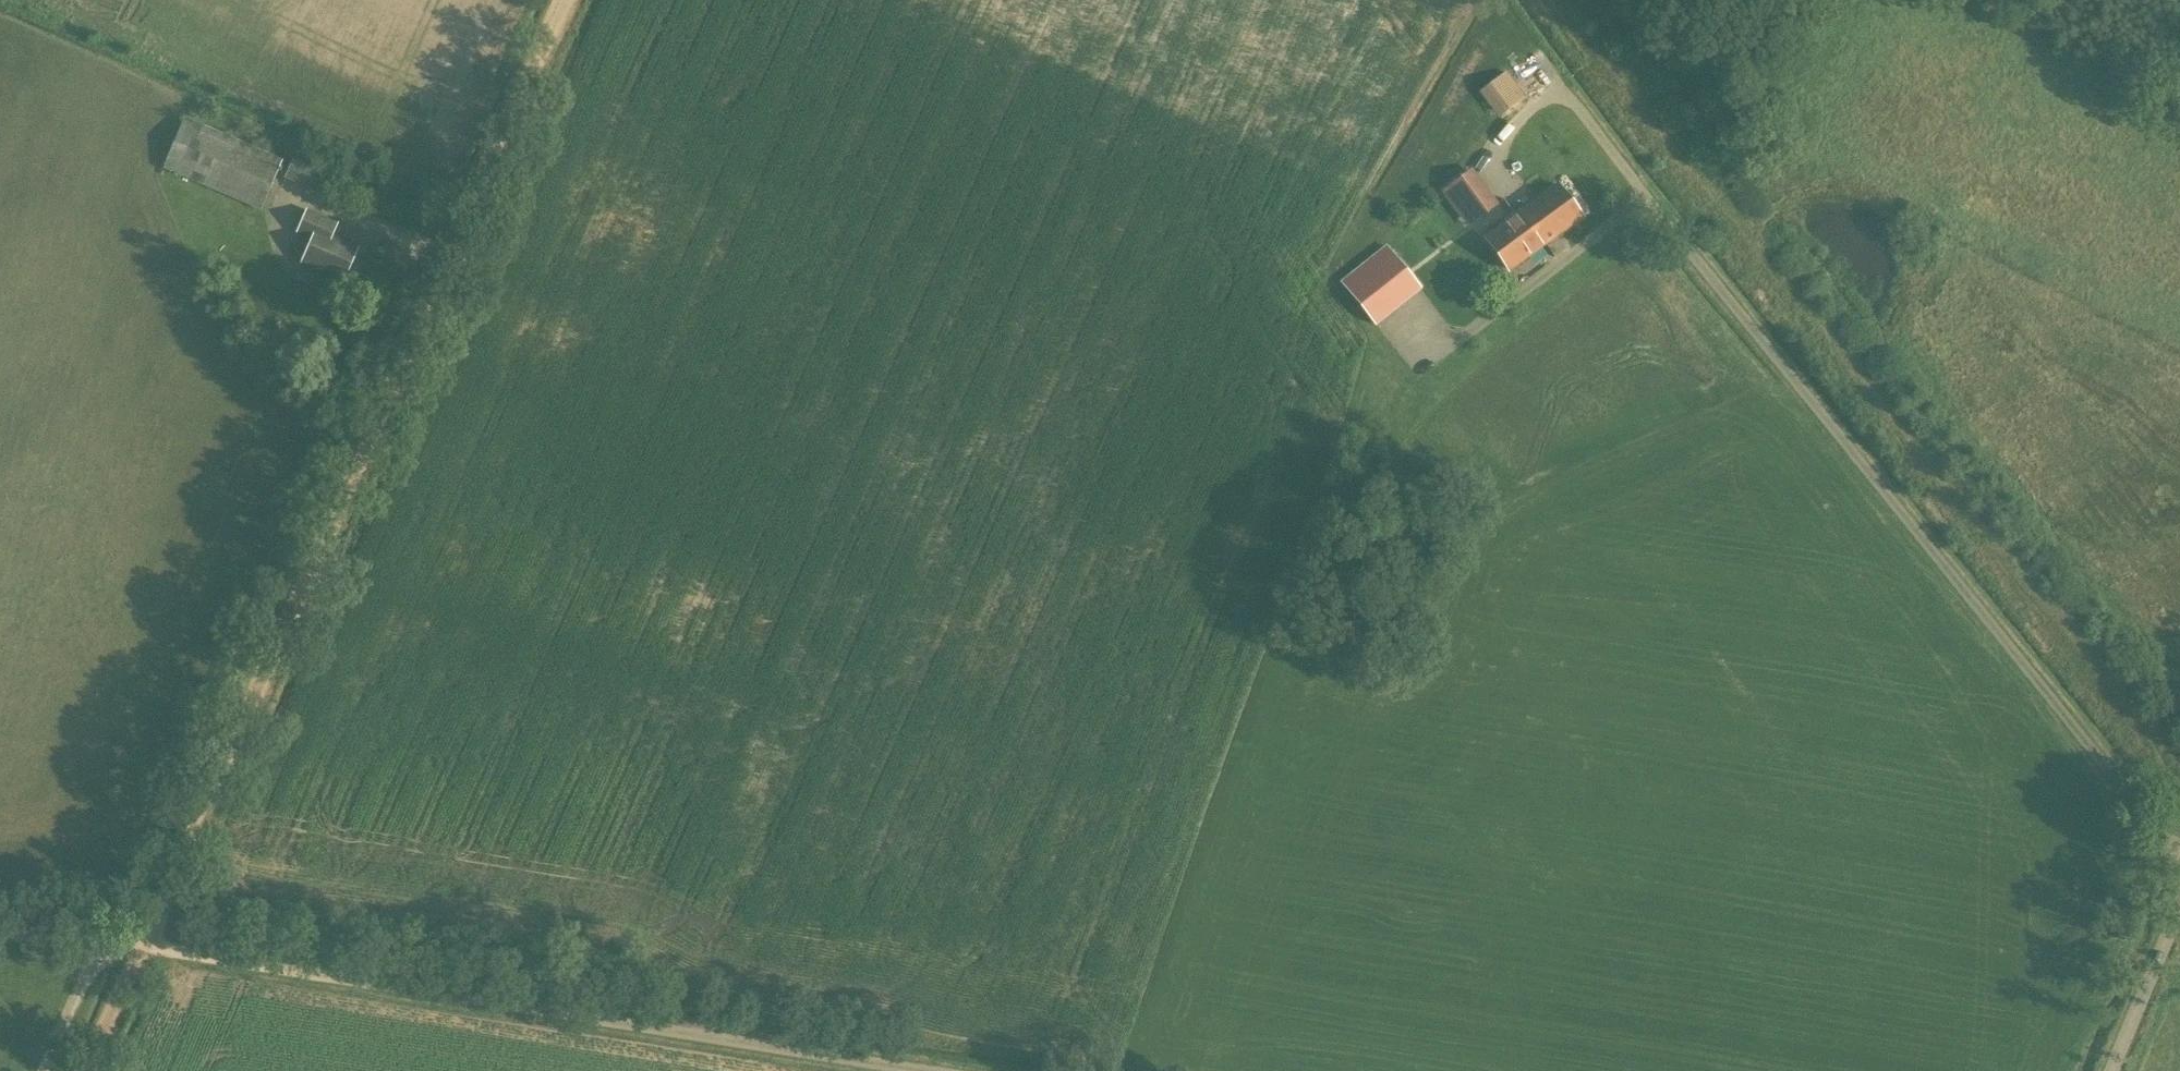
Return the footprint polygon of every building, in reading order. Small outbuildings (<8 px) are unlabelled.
[(1483,88),(1501,111),(1524,94),(1506,71),(1483,88)] [(284,158),(184,116),(164,166),(261,209),(284,158)] [(295,151),(284,176),(316,191),(328,166),(295,151)] [(1460,226),(1493,206),(1468,166),(1436,186),(1460,226)] [(1559,186),(1517,216),(1520,220),(1525,217),(1543,242),(1580,216),(1559,186)] [(335,224),(306,211),(297,231),(312,238),(302,262),(342,279),(356,248),(329,236),(335,224)] [(1520,220),(1517,216),(1485,239),(1507,268),(1543,242),(1525,217),(1520,220)] [(1387,245),(1373,256),(1407,300),(1421,289),(1387,245)] [(1407,300),(1373,256),(1341,281),(1375,325),(1407,300)]
